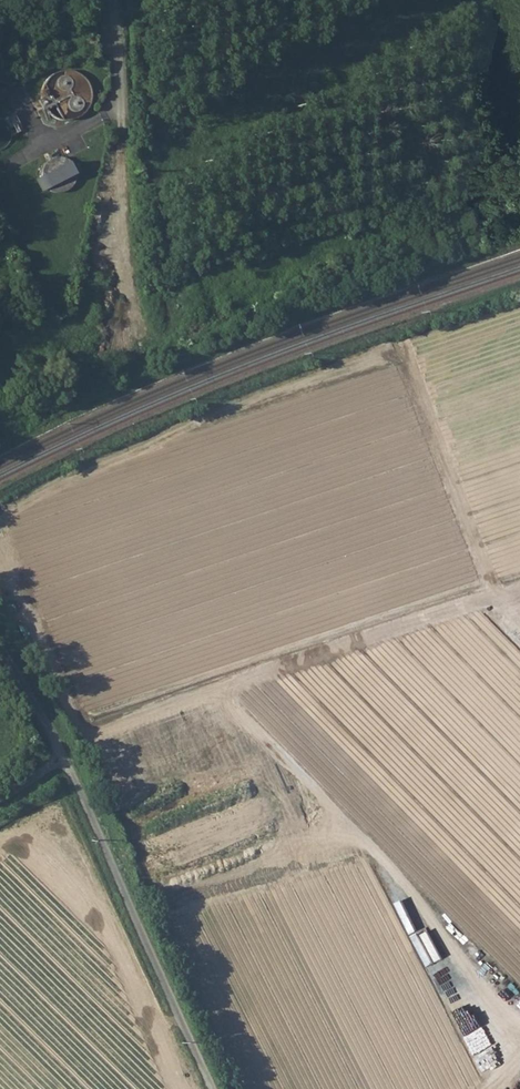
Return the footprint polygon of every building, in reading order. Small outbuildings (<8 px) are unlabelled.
[(41,192),(46,189),(45,188),(44,187),(42,185),(41,183),(40,181),(40,179),(39,177),(35,179),(41,192)]
